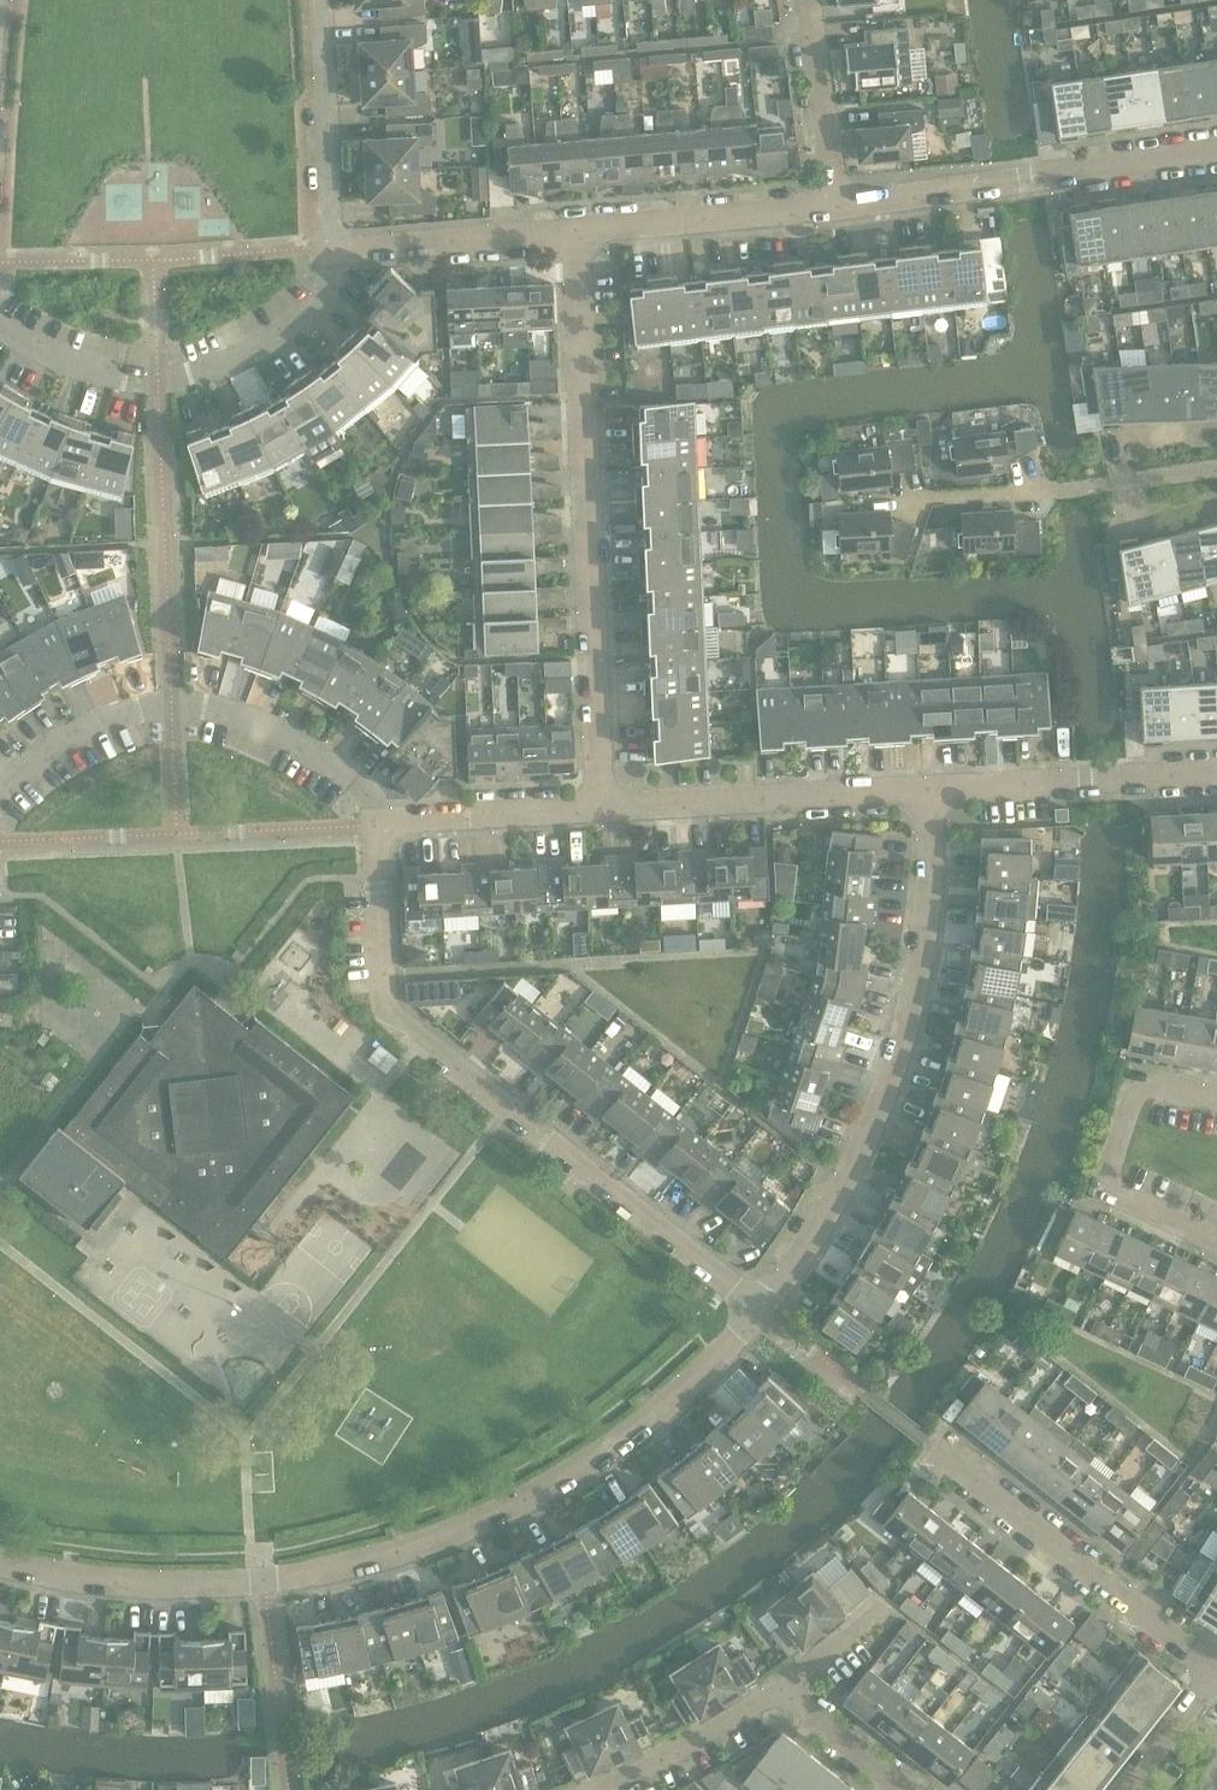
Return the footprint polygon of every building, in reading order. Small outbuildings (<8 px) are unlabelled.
[(357,2),(357,7),(379,5),(380,19),(426,15),(425,0),(356,0),(357,2)] [(486,14),(501,13),(502,0),(485,0),(486,14)] [(528,10),(542,9),(541,0),(525,0),(528,10)] [(542,9),(556,8),(556,0),(541,0),(542,9)] [(1146,0),(1129,0),(1130,11),(1148,9),(1146,0)] [(1148,9),(1165,6),(1164,0),(1146,0),(1148,9)] [(1112,2),(1094,5),(1096,16),(1113,14),(1112,2)] [(1096,16),(1094,5),(1077,7),(1079,19),(1096,16)] [(1209,7),(1210,19),(1216,18),(1216,6),(1209,7)] [(1042,11),(1044,28),(1056,26),(1053,9),(1042,11)] [(1192,10),(1174,12),(1176,24),(1193,22),(1192,10)] [(1176,24),(1174,12),(1157,15),(1159,27),(1176,24)] [(1140,17),(1123,20),(1125,32),(1142,29),(1140,17)] [(1125,32),(1123,20),(1106,22),(1108,34),(1125,32)] [(360,48),(361,48),(358,61),(361,61),(362,73),(414,70),(412,48),(414,48),(419,47),(423,45),(428,42),(427,24),(381,27),(382,41),(360,42),(360,48)] [(744,27),(745,41),(774,39),(773,24),(744,27)] [(1089,25),(1072,27),(1073,39),(1091,37),(1089,25)] [(1056,26),(1044,28),(1047,45),(1058,43),(1056,26)] [(871,45),(846,48),(848,70),(855,69),(857,89),(913,84),(908,28),(870,31),(871,45)] [(728,34),(710,36),(711,44),(729,43),(728,34)] [(711,44),(710,36),(692,37),(693,46),(711,44)] [(673,39),(655,41),(656,49),(674,48),(673,39)] [(656,49),(655,41),(637,42),(638,51),(656,49)] [(618,44),(600,46),(601,54),(619,52),(618,44)] [(601,54),(600,46),(582,47),(583,56),(601,54)] [(778,46),(749,48),(751,63),(780,60),(778,46)] [(482,49),(463,50),(464,66),(483,65),(483,63),(482,49)] [(563,49),(545,51),(546,59),(564,57),(563,49)] [(740,49),(722,51),(723,59),(741,57),(740,49)] [(546,59),(545,51),(527,52),(528,61),(546,59)] [(723,59),(722,51),(704,52),(705,61),(723,59)] [(685,54),(667,55),(668,64),(686,62),(685,54)] [(668,64),(667,55),(650,57),(650,65),(668,64)] [(630,59),(612,60),(613,69),(631,67),(630,59)] [(1208,61),(1215,109),(1216,109),(1216,59),(1208,61)] [(613,69),(612,60),(594,62),(595,70),(613,69)] [(490,63),(491,71),(509,70),(508,61),(490,63)] [(1208,61),(1182,65),(1190,116),(1210,113),(1209,110),(1215,109),(1208,61)] [(575,64),(557,65),(558,74),(576,72),(575,64)] [(558,74),(557,65),(539,67),(540,75),(558,74)] [(1182,65),(1157,68),(1164,116),(1170,115),(1170,119),(1190,116),(1182,65)] [(480,68),(469,69),(471,89),(482,88),(480,68)] [(527,68),(512,69),(513,78),(520,84),(528,83),(527,68)] [(1157,68),(1131,72),(1138,124),(1158,121),(1157,117),(1164,116),(1157,68)] [(364,99),(364,104),(386,103),(387,117),(433,114),(431,96),(426,94),(422,92),(417,92),(415,92),(414,70),(362,73),(363,86),(359,86),(364,99)] [(1131,72),(1105,76),(1112,124),(1119,123),(1119,127),(1138,124),(1131,72)] [(958,73),(936,74),(938,94),(959,92),(958,73)] [(1105,76),(1079,80),(1087,131),(1107,128),(1106,125),(1112,124),(1105,76)] [(1087,131),(1079,80),(1052,84),(1061,142),(1080,139),(1079,133),(1087,131)] [(961,98),(940,100),(941,116),(962,114),(961,98)] [(628,100),(616,101),(617,112),(629,111),(628,100)] [(741,104),(727,105),(733,172),(737,172),(750,174),(751,171),(760,170),(756,124),(746,125),(741,104)] [(712,128),(702,129),(706,175),(715,174),(716,177),(729,173),(733,172),(727,105),(713,107),(712,128)] [(686,109),(672,110),(678,177),(682,177),(696,179),(696,176),(706,175),(702,129),(692,130),(686,109)] [(858,135),(856,148),(859,148),(861,161),(882,159),(883,163),(898,161),(897,158),(912,156),(910,134),(926,132),(924,109),(878,113),(880,127),(858,129),(858,135)] [(657,133),(647,134),(651,180),(660,179),(661,182),(674,178),(678,177),(672,110),(659,111),(657,133)] [(631,114),(617,115),(623,182),(627,182),(641,184),(641,180),(651,180),(647,134),(637,135),(631,114)] [(601,138),(591,139),(595,185),(605,184),(606,187),(619,182),(623,182),(617,115),(603,116),(601,138)] [(486,116),(471,116),(472,130),(487,130),(486,116)] [(576,119),(562,120),(568,187),(572,187),(585,189),(586,185),(595,185),(591,139),(581,139),(576,119)] [(547,142),(537,143),(541,189),(550,189),(551,192),(564,187),(568,187),(562,120),(548,121),(547,142)] [(366,145),(363,159),(367,158),(367,171),(419,169),(418,147),(420,147),(424,146),(429,144),(434,141),(433,123),(387,125),(388,139),(366,140),(366,145)] [(512,192),(517,192),(531,194),(531,190),(541,189),(537,143),(527,144),(522,123),(506,125),(508,146),(494,147),(497,176),(511,175),(512,192)] [(757,124),(756,124),(760,170),(769,169),(770,172),(782,168),(787,167),(787,166),(795,163),(797,163),(793,139),(785,140),(784,126),(758,129),(757,124)] [(488,198),(487,168),(473,169),(474,199),(488,198)] [(368,196),(368,202),(390,201),(391,215),(437,213),(436,195),(431,193),(426,191),(421,191),(420,191),(419,169),(367,171),(368,183),(364,183),(368,196)] [(1201,194),(1209,245),(1216,244),(1216,191),(1201,194)] [(1182,200),(1176,201),(1183,249),(1209,245),(1201,194),(1181,197),(1182,200)] [(1169,198),(1150,201),(1157,253),(1183,249),(1176,201),(1170,202),(1169,198)] [(1131,208),(1125,209),(1132,257),(1157,253),(1150,201),(1130,204),(1131,208)] [(1070,206),(1073,225),(1061,227),(1069,276),(1083,274),(1081,264),(1106,260),(1098,209),(1090,210),(1089,203),(1070,206)] [(1118,206),(1098,209),(1106,260),(1132,257),(1125,209),(1118,210),(1118,206)] [(965,248),(948,250),(956,309),(988,305),(980,238),(964,240),(965,248)] [(930,244),(916,246),(924,313),(956,309),(948,250),(931,252),(930,244)] [(902,256),(885,258),(893,317),(924,313),(916,246),(901,248),(902,256)] [(867,252),(853,254),(861,321),(893,317),(885,258),(868,260),(867,252)] [(839,264),(822,266),(829,325),(861,321),(853,254),(838,256),(839,264)] [(804,260),(789,262),(797,329),(829,325),(822,266),(805,268),(804,260)] [(776,272),(759,274),(766,333),(797,329),(789,262),(775,263),(776,272)] [(382,304),(371,317),(421,362),(422,361),(418,357),(424,350),(438,349),(435,290),(417,291),(392,268),(370,293),(382,304)] [(741,268),(726,269),(734,336),(766,333),(759,274),(742,276),(741,268)] [(712,279),(695,281),(703,340),(734,336),(726,269),(711,271),(712,279)] [(678,275),(663,277),(671,344),(703,340),(695,281),(679,284),(678,275)] [(671,344),(663,277),(648,279),(649,287),(631,289),(638,348),(671,344)] [(1205,282),(1188,285),(1190,297),(1207,294),(1205,282)] [(554,284),(526,286),(529,329),(556,328),(554,284)] [(1190,297),(1188,285),(1171,287),(1173,299),(1190,297)] [(526,286),(500,287),(503,331),(529,329),(526,286)] [(500,287),(474,288),(477,332),(503,331),(500,287)] [(447,289),(450,348),(477,347),(477,332),(474,288),(447,289)] [(1154,290),(1137,292),(1139,304),(1156,302),(1154,290)] [(1139,304),(1137,292),(1120,295),(1121,307),(1139,304)] [(1084,299),(1087,316),(1098,314),(1096,297),(1084,299)] [(1200,303),(1202,314),(1216,312),(1216,300),(1200,303)] [(1183,305),(1166,308),(1167,320),(1185,317),(1183,305)] [(1167,320),(1166,308),(1148,310),(1150,322),(1167,320)] [(1131,313),(1114,315),(1116,327),(1133,325),(1131,313)] [(1098,314),(1087,316),(1089,333),(1101,331),(1098,314)] [(359,329),(349,339),(396,389),(421,362),(371,317),(370,318),(376,323),(365,335),(359,329)] [(344,355),(330,366),(368,412),(396,389),(349,339),(338,348),(344,355)] [(969,340),(960,341),(961,355),(971,354),(969,340)] [(940,343),(928,345),(930,361),(942,360),(940,343)] [(908,353),(897,354),(898,365),(909,363),(908,353)] [(866,360),(849,362),(851,374),(867,372),(866,360)] [(1121,366),(1097,367),(1096,362),(1082,364),(1089,414),(1101,412),(1103,429),(1122,426),(1121,421),(1130,421),(1121,366)] [(1200,363),(1174,364),(1182,419),(1200,418),(1199,413),(1207,412),(1200,363)] [(1200,363),(1207,412),(1215,411),(1216,417),(1216,363),(1200,363)] [(1174,364),(1148,365),(1155,414),(1163,413),(1164,419),(1182,419),(1174,364)] [(1148,365),(1121,366),(1130,421),(1148,420),(1147,415),(1155,414),(1148,365)] [(311,370),(300,378),(339,435),(368,412),(330,366),(317,377),(311,370)] [(559,392),(558,377),(531,378),(532,394),(559,392)] [(288,386),(293,394),(278,402),(307,453),(314,464),(346,445),(339,435),(300,378),(288,386)] [(715,380),(708,381),(708,384),(709,396),(709,397),(717,396),(715,380)] [(506,395),(505,383),(493,384),(493,396),(506,395)] [(518,383),(505,383),(506,395),(518,394),(518,383)] [(17,391),(5,384),(1,391),(0,391),(0,423),(17,391)] [(686,384),(677,384),(677,397),(687,397),(686,384)] [(465,385),(452,386),(453,398),(465,397),(465,385)] [(0,423),(0,458),(18,466),(41,412),(26,405),(30,397),(17,391),(0,423)] [(421,401),(413,408),(424,419),(426,416),(429,414),(431,411),(421,401)] [(259,403),(246,409),(276,472),(307,453),(278,402),(263,411),(259,403)] [(633,424),(633,439),(695,437),(694,403),(640,406),(641,424),(633,424)] [(467,408),(468,440),(535,437),(534,425),(528,426),(527,406),(467,408)] [(237,423),(221,429),(242,485),(276,472),(246,409),(233,415),(237,423)] [(41,412),(18,466),(51,482),(74,416),(61,412),(57,419),(41,412)] [(74,416),(51,482),(86,491),(101,434),(85,429),(87,421),(74,416)] [(416,442),(436,441),(436,417),(434,419),(432,421),(430,423),(428,425),(427,427),(425,430),(422,434),(419,438),(416,442)] [(1003,432),(955,438),(959,477),(1009,470),(1009,463),(1033,450),(1032,448),(1038,447),(1035,427),(1022,429),(1017,419),(1003,426),(1002,426),(1003,432)] [(743,421),(729,422),(729,435),(743,434),(743,421)] [(187,432),(205,492),(207,498),(242,485),(221,429),(205,435),(202,428),(187,432)] [(101,434),(86,491),(122,501),(135,433),(120,430),(118,438),(101,434)] [(535,437),(468,440),(470,470),(536,467),(536,456),(529,456),(529,438),(535,438),(535,437)] [(695,437),(633,439),(634,454),(642,453),(643,471),(697,468),(695,437)] [(887,446),(838,452),(842,490),(892,484),(891,473),(917,470),(913,439),(886,442),(887,446)] [(415,444),(410,463),(420,465),(425,446),(415,444)] [(380,467),(368,476),(377,489),(390,480),(380,467)] [(536,467),(470,470),(471,500),(538,497),(537,486),(531,486),(530,468),(536,468),(536,467)] [(636,488),(636,503),(698,500),(697,468),(643,471),(644,488),(636,488)] [(837,473),(819,475),(823,500),(840,497),(837,473)] [(538,497),(471,500),(472,531),(539,528),(538,517),(532,517),(531,498),(538,498),(538,497)] [(698,500),(636,503),(637,517),(645,517),(646,534),(700,532),(698,500)] [(349,507),(341,512),(344,517),(352,530),(352,531),(371,520),(364,509),(354,515),(349,507)] [(405,508),(393,508),(393,523),(405,523),(405,508)] [(840,514),(842,552),(891,550),(891,556),(892,556),(907,560),(917,527),(891,519),(890,511),(840,514)] [(963,514),(965,552),(1014,549),(1014,554),(1041,552),(1039,520),(1014,522),(1013,511),(963,514)] [(344,517),(330,525),(334,532),(352,530),(344,517)] [(133,524),(117,524),(117,539),(133,539),(133,524)] [(1198,528),(1206,583),(1216,580),(1216,529),(1215,524),(1198,528)] [(18,527),(14,539),(25,543),(30,531),(18,527)] [(36,527),(31,540),(43,544),(46,536),(44,529),(36,527)] [(539,528),(472,531),(474,561),(540,559),(540,558),(534,558),(533,540),(539,539),(539,528)] [(1182,540),(1174,541),(1181,589),(1206,583),(1198,528),(1181,533),(1182,540)] [(638,551),(639,566),(701,563),(700,532),(646,534),(647,551),(638,551)] [(1165,537),(1147,542),(1156,596),(1181,589),(1174,541),(1166,542),(1165,537)] [(1156,596),(1147,542),(1140,544),(1139,539),(1120,541),(1129,603),(1156,596)] [(354,540),(349,552),(363,559),(368,546),(354,540)] [(269,543),(266,560),(278,559),(278,543),(269,543)] [(211,546),(195,547),(195,558),(196,561),(211,560),(211,546)] [(333,548),(329,556),(332,564),(341,568),(347,555),(333,548)] [(90,552),(76,553),(77,569),(85,568),(91,562),(90,552)] [(26,554),(14,560),(18,570),(31,564),(26,554)] [(410,554),(399,554),(399,565),(410,565),(410,554)] [(540,559),(474,561),(475,592),(542,589),(542,588),(535,588),(534,570),(541,570),(540,559)] [(701,563),(639,566),(640,581),(648,580),(649,598),(703,596),(701,563)] [(410,565),(399,565),(399,575),(410,575),(410,565)] [(542,589),(475,592),(477,622),(543,619),(543,618),(537,619),(536,600),(542,600),(542,589)] [(211,593),(209,598),(198,655),(213,658),(215,650),(231,655),(246,603),(211,593)] [(415,595),(410,602),(419,608),(424,600),(415,595)] [(126,596),(91,609),(110,660),(126,654),(129,662),(144,657),(126,596)] [(641,616),(642,630),(704,628),(703,596),(649,598),(649,615),(641,616)] [(246,603),(231,655),(248,659),(245,668),(259,672),(281,613),(246,603)] [(91,609),(57,622),(84,679),(97,673),(94,666),(110,660),(91,609)] [(281,613),(259,672),(272,677),(275,670),(291,677),(314,628),(281,613)] [(1203,618),(1186,621),(1187,633),(1204,630),(1203,618)] [(543,619),(477,622),(478,654),(538,651),(537,631),(544,630),(543,619)] [(1187,633),(1186,621),(1168,624),(1170,635),(1187,633)] [(57,622),(26,640),(53,687),(68,678),(72,685),(84,679),(57,622)] [(1133,627),(1135,644),(1147,642),(1144,625),(1133,627)] [(314,628),(291,677),(306,684),(303,692),(315,699),(346,643),(314,628)] [(704,628),(642,630),(643,645),(651,645),(652,662),(705,660),(704,628)] [(930,632),(916,633),(917,645),(931,645),(930,632)] [(1027,632),(1012,633),(1013,648),(1027,647),(1027,632)] [(962,636),(950,637),(951,651),(963,650),(962,636)] [(1216,648),(1214,636),(1197,639),(1199,651),(1216,648)] [(419,638),(413,647),(415,656),(422,660),(431,647),(419,638)] [(0,654),(0,665),(30,710),(42,702),(38,695),(53,687),(26,640),(0,654)] [(1180,641),(1163,644),(1164,656),(1182,653),(1180,641)] [(1147,642),(1135,644),(1138,661),(1150,660),(1147,642)] [(346,643),(315,699),(327,705),(332,698),(346,708),(377,663),(346,643)] [(644,679),(645,694),(707,691),(705,660),(652,662),(652,679),(644,679)] [(545,678),(573,677),(572,661),(545,662),(545,678)] [(377,663),(346,708),(361,718),(356,725),(367,733),(407,683),(377,663)] [(519,675),(519,663),(506,664),(507,675),(519,675)] [(531,663),(519,663),(519,675),(532,675),(531,663)] [(14,711),(19,718),(30,710),(0,665),(0,722),(14,711)] [(478,665),(466,665),(466,677),(479,677),(478,665)] [(854,669),(843,670),(844,682),(855,682),(854,669)] [(1047,674),(1014,676),(1017,738),(1032,737),(1032,729),(1050,728),(1047,674)] [(1014,676),(982,678),(985,731),(1002,730),(1003,739),(1017,738),(1014,676)] [(982,678),(951,679),(954,741),(969,740),(968,732),(985,731),(982,678)] [(951,679),(919,681),(921,735),(939,734),(939,742),(954,741),(951,679)] [(919,681),(886,683),(890,745),(904,744),(904,736),(921,735),(919,681)] [(407,683),(367,733),(378,742),(384,736),(395,746),(390,752),(391,753),(433,708),(407,683)] [(886,683),(855,685),(858,738),(875,737),(875,746),(890,745),(886,683)] [(1195,684),(1197,732),(1204,732),(1204,736),(1216,735),(1216,683),(1195,684)] [(1195,684),(1169,685),(1172,738),(1191,736),(1191,733),(1197,732),(1195,684)] [(855,685),(823,687),(826,748),(841,748),(840,739),(858,738),(855,685)] [(1172,738),(1169,685),(1141,687),(1145,746),(1164,745),(1163,738),(1172,738)] [(823,687),(791,688),(794,742),(811,741),(812,749),(826,748),(823,687)] [(794,742),(791,688),(758,690),(762,752),(778,751),(777,743),(794,742)] [(707,691),(645,694),(645,708),(654,708),(654,725),(708,723),(707,691)] [(433,708),(391,753),(404,765),(393,777),(417,799),(440,775),(458,774),(455,715),(442,715),(433,708)] [(753,710),(742,711),(743,721),(753,721),(753,710)] [(708,723),(654,725),(655,742),(647,743),(648,758),(710,756),(708,723)] [(574,726),(547,727),(549,770),(576,769),(574,726)] [(547,727),(521,728),(523,771),(549,770),(547,727)] [(521,728),(495,729),(497,772),(523,771),(521,728)] [(495,729),(468,730),(470,773),(497,772),(495,729)] [(1069,821),(1068,808),(1056,809),(1057,821),(1069,821)] [(1206,814),(1208,858),(1216,858),(1216,813),(1206,814)] [(1206,814),(1180,815),(1182,860),(1208,858),(1206,814)] [(1182,860),(1180,815),(1151,817),(1151,818),(1153,818),(1155,861),(1182,860)] [(833,831),(828,868),(871,873),(873,853),(881,853),(883,837),(833,831)] [(980,874),(980,876),(1030,878),(1031,852),(1031,838),(982,838),(981,852),(982,852),(982,874),(980,874)] [(781,845),(779,862),(790,864),(792,847),(781,845)] [(751,856),(730,857),(733,900),(770,898),(767,847),(751,848),(751,856)] [(709,850),(694,851),(697,902),(733,900),(730,857),(709,858),(709,850)] [(679,860),(658,861),(661,904),(697,902),(694,851),(678,852),(679,860)] [(637,854),(622,855),(624,906),(661,904),(658,861),(637,862),(637,854)] [(606,864),(585,865),(588,908),(624,906),(622,855),(606,856),(606,864)] [(534,868),(513,869),(516,912),(552,910),(549,859),(534,860),(534,868)] [(564,859),(549,859),(552,910),(588,908),(585,865),(565,866),(564,859)] [(492,863),(477,864),(480,914),(516,912),(513,869),(492,870),(492,863)] [(462,872),(441,873),(444,916),(480,914),(477,864),(462,864),(462,872)] [(444,916),(441,873),(420,874),(420,867),(404,868),(406,918),(444,916)] [(828,868),(824,904),(874,910),(876,895),(869,894),(871,873),(828,868)] [(979,911),(978,911),(978,912),(1027,917),(1027,918),(1036,918),(1039,879),(1030,879),(1030,878),(980,876),(980,889),(981,889),(979,911)] [(796,887),(777,885),(777,899),(794,901),(796,887)] [(1047,901),(1046,918),(1075,921),(1076,904),(1047,901)] [(824,904),(820,940),(862,945),(865,924),(872,925),(874,910),(824,904)] [(1201,906),(1185,907),(1185,920),(1201,919),(1201,906)] [(1185,920),(1185,907),(1169,907),(1170,921),(1185,920)] [(1157,909),(1144,909),(1145,921),(1158,921),(1157,909)] [(973,947),(973,949),(1022,956),(1026,930),(1027,918),(1027,917),(978,912),(976,925),(977,926),(974,948),(973,947)] [(774,922),(773,933),(789,935),(790,924),(774,922)] [(771,930),(757,930),(758,947),(772,947),(771,930)] [(697,934),(677,935),(678,952),(698,951),(697,934)] [(713,939),(700,940),(701,951),(713,950),(713,939)] [(820,940),(816,976),(865,988),(868,966),(860,966),(862,945),(820,940)] [(590,945),(577,946),(577,958),(591,957),(590,945)] [(551,949),(537,950),(537,960),(552,959),(551,949)] [(967,984),(967,985),(1015,995),(1021,969),(1020,968),(1022,956),(973,949),(971,962),(972,962),(968,984),(967,984)] [(1157,963),(1172,965),(1175,952),(1159,949),(1157,963)] [(499,950),(482,951),(483,963),(500,962),(499,950)] [(425,951),(406,952),(407,965),(426,964),(425,951)] [(482,951),(466,952),(467,964),(483,963),(482,951)] [(1175,952),(1172,965),(1188,968),(1190,955),(1175,952)] [(771,953),(768,962),(782,967),(785,957),(771,953)] [(1216,974),(1216,960),(1210,959),(1208,972),(1216,974)] [(767,965),(763,976),(778,981),(783,968),(768,963),(767,965)] [(816,976),(804,1011),(845,1024),(851,1005),(859,1007),(865,988),(816,976)] [(459,980),(429,981),(430,996),(460,994),(459,980)] [(491,1026),(508,1039),(534,1005),(505,982),(474,1022),(487,1032),(491,1026)] [(252,1030),(195,985),(187,996),(197,1004),(190,1013),(205,1026),(201,1032),(214,1148),(189,1151),(191,1152),(184,1162),(200,1175),(192,1184),(188,1180),(174,1198),(167,1192),(158,1204),(227,1259),(355,1097),(259,1021),(252,1030)] [(959,1020),(959,1022),(1007,1033),(1013,1008),(1015,995),(967,985),(964,999),(965,999),(960,1020),(959,1020)] [(593,990),(584,1001),(596,1011),(605,1000),(593,990)] [(150,1042),(141,1034),(24,1182),(25,1183),(28,1180),(88,1228),(127,1180),(158,1204),(167,1192),(174,1198),(188,1180),(192,1184),(200,1175),(184,1162),(191,1152),(189,1151),(214,1148),(201,1032),(205,1026),(190,1013),(197,1004),(187,996),(150,1042)] [(534,1005),(508,1039),(524,1052),(519,1058),(531,1067),(562,1028),(534,1005)] [(1127,1050),(1156,1055),(1164,1011),(1137,1006),(1129,1049),(1128,1048),(1127,1050)] [(804,1011),(793,1045),(840,1061),(845,1046),(838,1044),(845,1024),(804,1011)] [(1164,1011),(1156,1055),(1181,1060),(1189,1016),(1164,1011)] [(621,1012),(614,1021),(621,1026),(622,1027),(628,1018),(621,1012)] [(1189,1016),(1181,1060),(1207,1064),(1215,1021),(1189,1016)] [(752,1018),(748,1028),(761,1033),(764,1022),(752,1018)] [(1207,1064),(1216,1066),(1216,1021),(1215,1021),(1207,1064)] [(950,1056),(949,1057),(997,1071),(1004,1046),(1007,1033),(959,1022),(956,1034),(957,1035),(951,1056),(950,1056)] [(562,1028),(531,1067),(543,1077),(548,1071),(564,1084),(591,1050),(562,1028)] [(744,1034),(739,1049),(752,1053),(757,1039),(744,1034)] [(793,1045),(781,1079),(822,1093),(828,1073),(836,1075),(840,1061),(793,1045)] [(591,1050),(564,1084),(580,1096),(576,1102),(588,1112),(619,1073),(591,1050)] [(939,1091),(938,1092),(985,1108),(994,1084),(993,1083),(997,1071),(949,1057),(946,1070),(947,1070),(940,1091),(939,1091)] [(619,1073),(588,1112),(600,1122),(605,1116),(621,1129),(648,1095),(619,1073)] [(822,1093),(781,1079),(769,1114),(817,1131),(822,1115),(815,1112),(822,1093)] [(926,1126),(925,1127),(972,1145),(981,1121),(981,1120),(985,1108),(938,1092),(934,1105),(935,1105),(927,1126),(926,1126)] [(648,1095),(621,1129),(638,1142),(633,1148),(645,1157),(676,1118),(648,1095)] [(676,1118),(645,1157),(657,1167),(662,1161),(678,1174),(704,1140),(676,1118)] [(912,1159),(911,1161),(956,1181),(967,1157),(972,1145),(925,1127),(921,1139),(921,1140),(913,1160),(912,1159)] [(704,1140),(678,1174),(694,1187),(689,1193),(701,1202),(733,1163),(704,1140)] [(896,1193),(895,1195),(939,1217),(951,1194),(951,1193),(956,1181),(911,1161),(906,1174),(897,1194),(896,1193)] [(733,1163),(701,1202),(713,1212),(718,1206),(734,1219),(761,1185),(733,1163)] [(761,1185),(734,1219),(751,1231),(746,1237),(759,1248),(790,1208),(761,1185)] [(879,1226),(878,1226),(878,1227),(921,1252),(934,1229),(934,1228),(939,1217),(895,1195),(889,1206),(890,1207),(879,1226)] [(1058,1251),(1083,1263),(1102,1223),(1076,1210),(1075,1212),(1076,1212),(1058,1251)] [(1102,1223),(1083,1263),(1107,1274),(1125,1234),(1102,1223)] [(861,1258),(860,1258),(859,1259),(901,1285),(913,1293),(933,1259),(921,1252),(878,1227),(871,1239),(872,1239),(861,1258)] [(1125,1234),(1107,1274),(1130,1285),(1149,1245),(1125,1234)] [(83,1238),(82,1239),(76,1246),(90,1257),(96,1249),(83,1238)] [(1149,1245),(1130,1285),(1154,1296),(1172,1256),(1149,1245)] [(1172,1256),(1154,1296),(1177,1307),(1196,1267),(1172,1256)] [(840,1288),(839,1290),(879,1318),(894,1296),(901,1285),(859,1259),(852,1270),(853,1271),(840,1289),(840,1288)] [(1177,1307),(1201,1318),(1216,1283),(1216,1276),(1196,1267),(1177,1307)] [(1201,1318),(1195,1331),(1216,1341),(1216,1283),(1201,1318)] [(879,1318),(839,1290),(831,1301),(832,1301),(819,1319),(818,1318),(816,1320),(856,1351),(872,1328),(879,1318)] [(1043,1311),(1057,1317),(1063,1305),(1049,1299),(1043,1311)] [(1063,1305),(1057,1317),(1072,1324),(1077,1312),(1063,1305)] [(899,1312),(889,1325),(907,1337),(916,1324),(899,1312)] [(1090,1333),(1104,1339),(1110,1327),(1096,1321),(1090,1333)] [(1110,1327),(1104,1339),(1119,1346),(1124,1334),(1110,1327)] [(1024,1352),(1037,1362),(1045,1352),(1033,1342),(1024,1352)] [(1137,1355),(1151,1361),(1157,1349),(1143,1343),(1137,1355)] [(1157,1349),(1151,1361),(1166,1368),(1171,1356),(1157,1349)] [(1045,1352),(1037,1362),(1049,1372),(1057,1361),(1045,1352)] [(1184,1377),(1199,1383),(1204,1371),(1190,1365),(1184,1377)] [(1199,1383),(1213,1390),(1216,1381),(1216,1377),(1204,1371),(1199,1383)] [(959,1392),(971,1401),(960,1415),(958,1414),(957,1416),(980,1433),(1008,1399),(986,1382),(984,1381),(975,1374),(962,1390),(961,1390),(959,1392)] [(1065,1384),(1077,1394),(1086,1384),(1073,1374),(1065,1384)] [(760,1388),(743,1405),(777,1439),(796,1421),(805,1410),(769,1377),(759,1387),(760,1388)] [(1086,1384),(1077,1394),(1090,1404),(1098,1394),(1086,1384)] [(1008,1399),(980,1433),(1000,1450),(1028,1415),(1008,1399)] [(725,1420),(716,1429),(749,1466),(758,1458),(777,1439),(743,1405),(726,1421),(725,1420)] [(1106,1417),(1118,1427),(1126,1416),(1114,1406),(1106,1417)] [(1028,1415),(1000,1450),(1021,1466),(1048,1431),(1028,1415)] [(1126,1416),(1118,1427),(1130,1436),(1139,1426),(1126,1416)] [(707,1439),(688,1454),(719,1492),(740,1475),(739,1475),(749,1466),(716,1429),(706,1438),(707,1439)] [(1048,1431),(1021,1466),(1041,1482),(1069,1447),(1048,1431)] [(1069,1447),(1041,1482),(1061,1498),(1089,1463),(1096,1454),(1076,1438),(1069,1447)] [(1146,1449),(1159,1459),(1167,1448),(1154,1439),(1146,1449)] [(1203,1460),(1213,1468),(1216,1463),(1216,1451),(1212,1447),(1203,1460)] [(1167,1448),(1159,1459),(1171,1469),(1179,1458),(1167,1448)] [(719,1492),(688,1454),(670,1469),(669,1468),(658,1477),(687,1517),(699,1508),(719,1492)] [(1213,1468),(1203,1460),(1193,1472),(1203,1480),(1213,1468)] [(1089,1463),(1061,1498),(1082,1514),(1109,1480),(1089,1463)] [(1109,1480),(1082,1514),(1102,1530),(1130,1496),(1109,1480)] [(639,1492),(619,1505),(646,1546),(668,1531),(667,1531),(679,1523),(650,1483),(638,1491),(639,1492)] [(1180,1488),(1170,1500),(1181,1508),(1191,1496),(1180,1488)] [(873,1516),(905,1542),(931,1509),(910,1492),(896,1509),(885,1500),(873,1516)] [(1130,1496),(1102,1530),(1125,1548),(1126,1547),(1125,1546),(1151,1513),(1130,1496)] [(1181,1508),(1170,1500),(1161,1512),(1171,1521),(1181,1508)] [(598,1517),(587,1524),(612,1567),(623,1560),(624,1560),(646,1546),(619,1505),(599,1518),(598,1517)] [(931,1509),(905,1542),(925,1557),(951,1525),(931,1509)] [(1156,1519),(1148,1529),(1160,1538),(1168,1528),(1156,1519)] [(576,1532),(555,1543),(578,1586),(601,1573),(612,1567),(587,1524),(575,1531),(576,1532)] [(951,1525),(925,1557),(946,1574),(972,1541),(951,1525)] [(1129,1552),(1141,1561),(1160,1538),(1148,1529),(1129,1552)] [(972,1541),(946,1574),(967,1590),(993,1558),(972,1541)] [(533,1553),(522,1559),(543,1603),(554,1598),(578,1586),(555,1543),(534,1554),(533,1553)] [(993,1558),(967,1590),(987,1606),(1013,1574),(993,1558)] [(510,1565),(488,1575),(507,1619),(532,1609),(531,1609),(543,1603),(522,1559),(510,1564),(510,1565)] [(861,1569),(871,1581),(881,1572),(871,1560),(861,1569)] [(1200,1583),(1216,1593),(1216,1563),(1215,1561),(1200,1583)] [(813,1573),(792,1590),(825,1631),(871,1593),(851,1568),(826,1589),(813,1573)] [(881,1572),(871,1581),(882,1593),(891,1584),(881,1572)] [(1013,1574),(987,1606),(1008,1623),(1033,1590),(1013,1574)] [(507,1619),(488,1575),(467,1584),(466,1582),(453,1587),(469,1634),(482,1629),(483,1630),(507,1619)] [(1186,1606),(1216,1626),(1216,1593),(1200,1583),(1186,1606)] [(825,1631),(792,1590),(771,1607),(784,1623),(771,1633),(791,1658),(825,1631)] [(1033,1590),(1008,1623),(1028,1639),(1054,1606),(1033,1590)] [(430,1597),(407,1603),(421,1650),(446,1643),(446,1642),(459,1638),(443,1591),(429,1596),(430,1597)] [(602,1597),(592,1602),(596,1610),(606,1604),(602,1597)] [(900,1607),(912,1617),(920,1607),(908,1597),(900,1607)] [(384,1609),(371,1612),(383,1660),(396,1657),(396,1658),(421,1650),(407,1603),(385,1610),(384,1609)] [(1054,1606),(1028,1639),(1049,1656),(1075,1623),(1054,1606)] [(920,1607),(912,1617),(924,1627),(933,1617),(920,1607)] [(359,1617),(336,1621),(345,1669),(371,1664),(383,1660),(371,1612),(359,1616),(359,1617)] [(561,1613),(551,1618),(557,1630),(567,1625),(561,1613)] [(1095,1651),(1112,1630),(1092,1614),(1075,1635),(1095,1651)] [(4,1671),(14,1624),(0,1621),(0,1670),(4,1671)] [(14,1624),(4,1671),(47,1680),(58,1625),(41,1621),(40,1629),(14,1624)] [(345,1669),(336,1621),(312,1626),(312,1625),(298,1627),(305,1676),(319,1674),(345,1669)] [(907,1622),(899,1632),(911,1642),(919,1632),(907,1622)] [(60,1682),(104,1685),(108,1638),(82,1635),(83,1627),(65,1626),(60,1682)] [(941,1640),(953,1650),(961,1639),(949,1630),(941,1640)] [(230,1639),(203,1640),(205,1688),(248,1687),(246,1631),(229,1631),(230,1639)] [(108,1638),(104,1685),(147,1689),(152,1633),(135,1632),(134,1640),(108,1638)] [(205,1688),(203,1640),(177,1641),(177,1633),(160,1633),(161,1690),(205,1688)] [(961,1639),(953,1650),(966,1659),(974,1649),(961,1639)] [(1068,1643),(1059,1655),(1070,1664),(1080,1652),(1068,1643)] [(720,1644),(696,1659),(724,1703),(761,1680),(744,1653),(730,1661),(720,1644)] [(929,1656),(941,1665),(949,1655),(937,1645),(929,1656)] [(1139,1652),(1122,1673),(1163,1705),(1180,1684),(1139,1652)] [(949,1655),(941,1665),(953,1675),(961,1665),(949,1655)] [(1070,1664),(1059,1655),(1049,1667),(1060,1676),(1070,1664)] [(724,1703),(696,1659),(673,1673),(684,1690),(670,1699),(687,1726),(724,1703)] [(472,1661),(457,1666),(462,1682),(477,1677),(472,1661)] [(982,1672),(994,1682),(1002,1672),(990,1662),(982,1672)] [(844,1701),(866,1718),(892,1685),(870,1668),(844,1701)] [(1002,1672),(994,1682),(1006,1691),(1014,1681),(1002,1672)] [(1122,1673),(1106,1693),(1147,1726),(1163,1705),(1122,1673)] [(969,1688),(982,1697),(990,1687),(977,1678),(969,1688)] [(1036,1684),(1026,1696),(1037,1705),(1047,1693),(1036,1684)] [(892,1685),(866,1718),(886,1734),(912,1701),(892,1685)] [(990,1687),(982,1697),(994,1707),(1002,1697),(990,1687)] [(1047,1693),(1037,1705),(1046,1712),(1056,1700),(1047,1693)] [(1106,1693),(1090,1714),(1131,1746),(1147,1726),(1106,1693)] [(1037,1705),(1026,1696),(1016,1708),(1028,1717),(1037,1705)] [(256,1697),(239,1698),(240,1725),(257,1725),(256,1697)] [(912,1701),(886,1734),(907,1750),(932,1718),(912,1701)] [(618,1704),(593,1715),(615,1762),(655,1744),(641,1715),(626,1722),(618,1704)] [(1090,1714),(1074,1735),(1115,1767),(1131,1746),(1090,1714)] [(615,1762),(593,1715),(569,1727),(577,1745),(562,1752),(576,1781),(615,1762)] [(932,1718),(907,1750),(927,1766),(953,1734),(932,1718)] [(105,1719),(104,1730),(119,1730),(120,1720),(105,1719)] [(1004,1724),(994,1737),(1005,1746),(1015,1733),(1004,1724)] [(749,1789),(774,1789),(805,1750),(783,1733),(758,1764),(759,1765),(743,1785),(749,1789)] [(953,1734),(927,1766),(948,1783),(974,1751),(953,1734)] [(1074,1735),(1058,1755),(1098,1787),(1115,1767),(1074,1735)] [(1005,1746),(994,1737),(984,1749),(995,1758),(1005,1746)] [(484,1759),(494,1789),(540,1789),(532,1764),(516,1769),(510,1750),(484,1759)] [(774,1789),(807,1789),(826,1766),(805,1750),(774,1789)] [(1041,1775),(1060,1789),(1096,1789),(1098,1787),(1058,1755),(1041,1775)] [(974,1789),(985,1789),(998,1773),(978,1757),(960,1779),(974,1789)] [(484,1759),(458,1767),(464,1786),(453,1789),(494,1789),(484,1759)] [(807,1789),(840,1789),(846,1783),(826,1766),(807,1789)] [(713,1772),(702,1778),(712,1789),(722,1782),(713,1772)] [(1041,1775),(1030,1789),(1060,1789),(1041,1775)] [(684,1788),(686,1789),(702,1789),(695,1782),(684,1788)]
